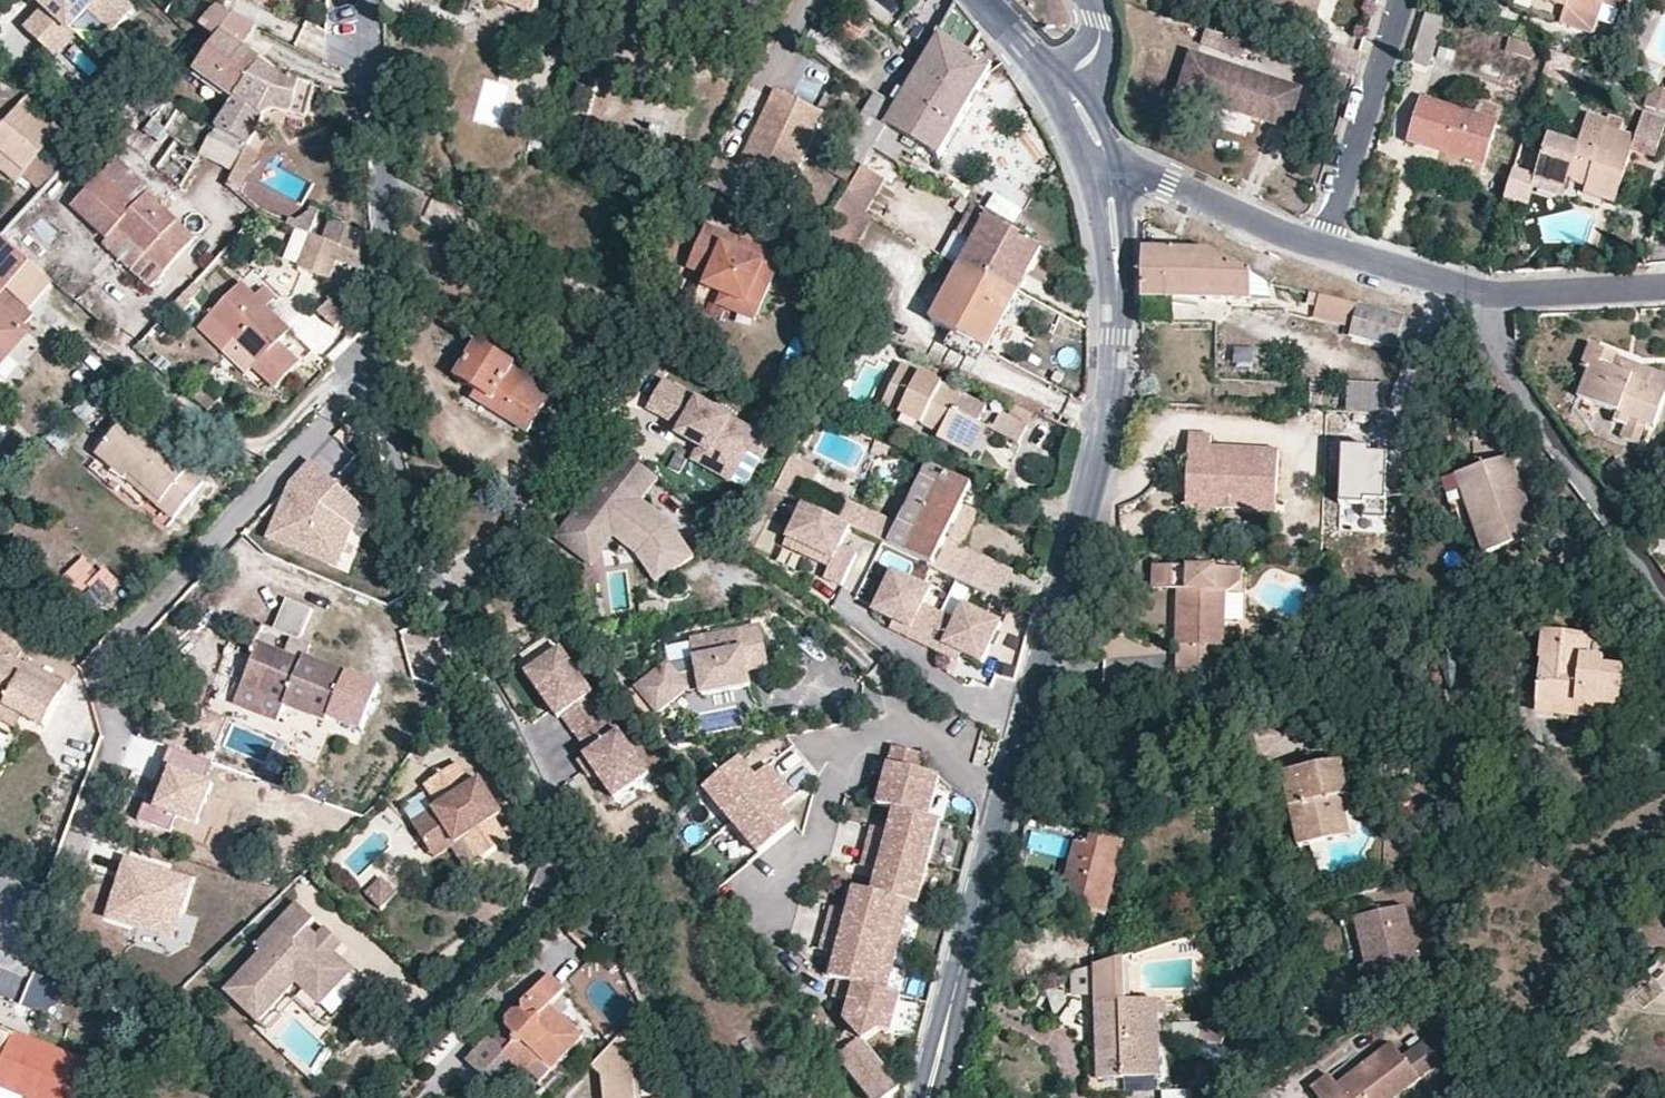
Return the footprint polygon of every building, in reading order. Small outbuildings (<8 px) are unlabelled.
[(137,18),(117,0),(58,0),(45,16),(49,20),(31,43),(61,68),(80,45),(75,41),(92,20),(118,41),(137,18)] [(536,14),(541,0),(501,0),(536,14)] [(1271,19),(1317,32),(1326,0),(1276,0),(1271,19)] [(1550,6),(1572,12),(1567,29),(1601,39),(1609,9),(1612,0),(1552,0),(1550,6)] [(1609,9),(1628,15),(1633,0),(1612,0),(1609,9)] [(981,41),(956,7),(935,42),(938,44),(884,134),(874,152),(897,165),(903,155),(918,164),(923,155),(938,164),(990,73),(970,60),(981,41)] [(811,12),(776,87),(807,102),(827,111),(862,35),(811,12)] [(219,14),(204,31),(216,40),(194,73),(236,106),(263,68),(239,51),(253,31),(219,14)] [(1454,27),(1429,18),(1422,47),(1445,52),(1454,27)] [(1216,30),(1247,40),(1250,28),(1219,19),(1216,30)] [(1328,64),(1359,74),(1366,50),(1335,39),(1328,64)] [(1191,57),(1178,95),(1261,122),(1262,117),(1286,125),(1297,91),(1191,57)] [(311,123),(319,94),(286,84),(263,68),(236,106),(217,136),(252,157),(255,157),(283,115),(311,123)] [(1657,78),(1650,105),(1664,108),(1664,80),(1657,78)] [(776,87),(757,79),(709,180),(760,204),(807,102),(776,87)] [(186,107),(148,84),(132,99),(163,126),(186,107)] [(874,91),(865,112),(881,119),(891,99),(874,91)] [(27,97),(6,122),(44,152),(64,126),(27,97)] [(1457,147),(1488,157),(1502,110),(1486,105),(1482,118),(1426,100),(1413,144),(1454,156),(1457,147)] [(1536,174),(1568,184),(1570,176),(1590,183),(1588,190),(1615,200),(1632,149),(1655,157),(1664,127),(1664,121),(1645,114),(1637,137),(1620,132),(1624,121),(1610,117),(1608,124),(1587,117),(1578,143),(1550,133),(1536,174)] [(1285,130),(1286,125),(1262,117),(1261,122),(1285,130)] [(6,122),(0,130),(0,153),(26,174),(44,152),(6,122)] [(1486,166),(1488,157),(1457,147),(1454,156),(1486,166)] [(50,193),(68,171),(44,152),(26,174),(50,193)] [(26,174),(0,153),(0,168),(19,183),(26,174)] [(262,162),(252,157),(232,198),(242,203),(262,162)] [(1515,167),(1506,194),(1527,201),(1533,184),(1536,174),(1515,167)] [(848,189),(838,208),(865,223),(885,189),(857,174),(848,189)] [(1568,184),(1536,174),(1533,184),(1565,194),(1568,184)] [(112,241),(117,237),(123,230),(151,256),(148,259),(168,278),(200,241),(151,198),(140,209),(106,179),(77,209),(112,241)] [(962,270),(960,273),(987,288),(990,283),(1017,298),(1041,254),(970,214),(955,240),(960,242),(973,250),(962,270)] [(27,236),(45,249),(58,232),(40,219),(27,236)] [(331,225),(324,222),(319,236),(302,230),(300,237),(307,239),(310,241),(311,240),(324,245),(331,225)] [(123,230),(117,237),(145,263),(148,259),(151,256),(123,230)] [(730,243),(709,234),(690,274),(710,283),(705,293),(757,318),(781,267),(748,252),(743,262),(725,254),(730,243)] [(28,264),(1,240),(0,241),(0,295),(1,296),(28,264)] [(334,266),(343,269),(349,255),(324,245),(311,240),(310,241),(298,273),(327,284),(334,266)] [(962,270),(973,250),(960,242),(949,262),(962,270)] [(748,252),(730,243),(725,254),(743,262),(748,252)] [(1156,297),(1172,296),(1218,297),(1227,296),(1227,298),(1253,297),(1250,271),(1208,248),(1143,249),(1141,304),(1155,303),(1156,297)] [(1575,262),(1588,261),(1590,248),(1574,249),(1575,262)] [(350,272),(356,257),(349,255),(343,269),(350,272)] [(1250,271),(1253,297),(1271,298),(1265,279),(1250,271)] [(987,288),(960,273),(959,276),(930,329),(983,358),(1017,298),(990,283),(987,288)] [(212,318),(259,362),(256,367),(277,387),(299,363),(278,344),(292,330),(269,308),(258,298),(244,284),(212,318)] [(890,292),(875,285),(856,323),(870,330),(890,292)] [(1312,302),(1314,291),(1307,289),(1306,300),(1312,302)] [(265,290),(258,298),(269,308),(276,301),(265,290)] [(5,291),(0,297),(0,367),(29,335),(24,330),(35,319),(5,291)] [(1411,342),(1417,315),(1364,302),(1318,292),(1314,313),(1353,321),(1350,336),(1398,346),(1399,339),(1411,342)] [(336,295),(318,317),(335,331),(353,310),(336,295)] [(256,367),(259,362),(212,318),(202,329),(249,373),(256,367)] [(1555,325),(1537,326),(1538,338),(1552,336),(1555,325)] [(347,340),(352,344),(360,333),(355,329),(347,340)] [(519,370),(479,343),(455,378),(477,393),(471,402),(526,438),(554,398),(516,373),(519,370)] [(1234,348),(1233,364),(1255,364),(1255,349),(1234,348)] [(1593,348),(1586,364),(1618,379),(1630,384),(1635,374),(1623,369),(1626,363),(1593,348)] [(936,438),(959,450),(974,420),(977,422),(985,405),(901,364),(880,404),(937,434),(936,438)] [(1586,364),(1584,369),(1591,373),(1583,391),(1579,400),(1589,405),(1601,410),(1614,416),(1610,426),(1626,434),(1622,444),(1639,451),(1648,430),(1653,432),(1664,406),(1664,388),(1635,374),(1630,384),(1618,379),(1586,364)] [(772,442),(663,380),(648,407),(683,427),(679,435),(702,448),(711,453),(704,466),(731,482),(748,453),(761,461),(772,442)] [(1346,413),(1385,415),(1386,387),(1348,385),(1346,413)] [(1579,400),(1583,391),(1576,388),(1572,397),(1579,400)] [(1597,417),(1601,410),(1589,405),(1586,412),(1597,417)] [(1026,425),(1000,412),(992,429),(1017,441),(1026,425)] [(974,420),(959,450),(970,456),(985,426),(977,422),(974,420)] [(95,459),(124,481),(128,475),(161,502),(157,507),(173,520),(202,483),(187,471),(191,464),(144,428),(140,433),(125,421),(95,459)] [(1191,434),(1189,488),(1211,489),(1221,500),(1247,500),(1257,490),(1280,491),(1280,449),(1221,447),(1220,456),(1212,456),(1213,435),(1191,434)] [(889,443),(877,436),(865,460),(877,466),(889,443)] [(694,461),(704,466),(711,453),(702,448),(694,461)] [(1344,448),(1342,507),(1366,508),(1366,521),(1386,522),(1388,457),(1368,456),(1369,449),(1344,448)] [(643,499),(659,478),(625,453),(564,536),(585,551),(610,518),(647,545),(655,554),(660,550),(672,565),(693,548),(670,518),(643,499)] [(731,482),(745,490),(761,461),(748,453),(731,482)] [(774,488),(800,501),(817,468),(790,454),(774,488)] [(1540,535),(1513,456),(1456,476),(1483,555),(1540,535)] [(268,540),(340,572),(354,532),(368,516),(310,464),(295,481),(301,486),(295,492),(289,487),(268,540)] [(974,487),(932,467),(903,525),(892,546),(905,552),(935,567),(964,507),(974,487)] [(128,475),(124,481),(157,507),(161,502),(128,475)] [(295,481),(289,487),(295,492),(301,486),(295,481)] [(1189,488),(1188,509),(1279,511),(1280,491),(1257,490),(1247,500),(1221,500),(1211,489),(1189,488)] [(846,497),(835,518),(848,524),(864,532),(875,511),(846,497)] [(848,524),(835,518),(802,502),(784,537),(830,560),(822,575),(839,584),(854,553),(837,545),(848,524)] [(980,515),(964,507),(935,567),(1000,599),(1013,572),(963,548),(980,515)] [(903,525),(875,511),(864,532),(892,546),(903,525)] [(660,573),(672,565),(660,550),(655,554),(647,545),(610,518),(585,551),(598,561),(618,533),(640,549),(660,573)] [(98,609),(121,585),(65,529),(41,552),(98,609)] [(1162,578),(1162,566),(1150,566),(1149,588),(1173,590),(1162,578)] [(1235,569),(1162,566),(1162,578),(1173,590),(1172,646),(1175,647),(1174,669),(1219,670),(1223,590),(1235,583),(1235,569)] [(908,638),(925,646),(941,614),(925,606),(933,591),(894,572),(875,612),(895,622),(912,630),(908,638)] [(312,609),(287,599),(274,631),(299,641),(312,609)] [(941,614),(925,646),(943,655),(946,647),(963,655),(983,665),(1003,625),(965,607),(957,622),(941,614)] [(29,663),(21,659),(26,650),(33,635),(0,619),(0,650),(2,651),(0,656),(0,707),(5,709),(7,706),(18,712),(42,723),(63,680),(29,663)] [(749,671),(769,667),(761,622),(689,635),(693,656),(685,657),(687,669),(680,671),(670,655),(634,679),(654,710),(690,686),(698,684),(700,695),(752,685),(749,671)] [(892,630),(908,638),(912,630),(895,622),(892,630)] [(1546,638),(1538,713),(1577,717),(1618,722),(1623,676),(1605,674),(1606,664),(1587,662),(1589,642),(1546,638)] [(254,660),(245,684),(288,701),(327,716),(344,673),(304,657),(302,661),(255,643),(249,658),(254,660)] [(946,647),(943,655),(959,663),(963,655),(946,647)] [(21,659),(29,663),(33,654),(26,650),(21,659)] [(578,735),(607,713),(561,650),(527,674),(559,719),(564,716),(578,735)] [(212,688),(228,697),(245,667),(229,658),(212,688)] [(344,673),(327,716),(360,729),(378,686),(344,673)] [(288,701),(245,684),(236,707),(279,725),(288,701)] [(18,712),(7,706),(5,709),(0,707),(0,718),(12,724),(18,712)] [(651,775),(607,713),(578,735),(591,754),(586,757),(599,775),(617,800),(651,775)] [(1577,717),(1538,713),(1537,723),(1576,727),(1577,717)] [(141,822),(173,834),(179,819),(199,826),(215,787),(207,783),(214,764),(173,748),(158,785),(167,788),(162,801),(154,797),(151,796),(141,822)] [(838,1001),(849,1004),(854,1005),(852,1014),(849,1023),(850,1026),(865,1045),(882,1032),(888,1034),(899,999),(884,994),(911,904),(918,907),(943,824),(932,821),(944,781),(922,774),(927,758),(898,749),(881,806),(898,811),(892,833),(875,827),(863,867),(880,873),(874,894),(851,887),(844,911),(833,907),(821,950),(831,953),(837,955),(830,978),(843,983),(838,1001)] [(592,779),(599,775),(586,757),(579,762),(592,779)] [(740,759),(705,789),(734,822),(781,780),(768,765),(755,776),(740,759)] [(480,798),(488,792),(479,777),(470,782),(457,760),(423,781),(436,803),(410,818),(424,843),(447,829),(453,840),(460,835),(474,858),(504,839),(492,818),(480,798)] [(1341,818),(1349,817),(1347,800),(1355,798),(1350,763),(1290,772),(1300,847),(1345,841),(1341,818)] [(781,780),(734,822),(761,855),(797,824),(782,807),(795,796),(781,780)] [(154,797),(162,801),(167,788),(158,785),(154,797)] [(500,812),(488,792),(480,798),(492,818),(500,812)] [(1352,839),(1349,817),(1341,818),(1345,841),(1352,839)] [(447,829),(424,843),(431,853),(453,840),(447,829)] [(1100,917),(1121,843),(1090,833),(1085,850),(1073,845),(1057,904),(1100,917)] [(122,866),(104,921),(172,943),(190,887),(164,879),(163,884),(155,882),(157,877),(122,866)] [(380,875),(364,890),(380,907),(395,891),(380,875)] [(334,949),(318,934),(309,924),(316,916),(298,899),(257,942),(262,947),(226,986),(258,1017),(296,978),(321,1002),(353,967),(334,949)] [(1349,918),(1363,966),(1369,983),(1425,967),(1405,901),(1349,918)] [(328,924),(318,934),(334,949),(344,939),(328,924)] [(830,978),(837,955),(831,953),(824,977),(830,978)] [(1128,957),(1093,964),(1100,1083),(1160,1079),(1156,1002),(1131,1002),(1128,957)] [(1369,983),(1363,966),(1357,969),(1362,986),(1369,983)] [(1070,994),(1090,995),(1091,970),(1071,969),(1070,994)] [(489,1041),(479,1042),(460,1060),(486,1086),(504,1086),(517,1073),(531,1087),(581,1039),(550,1006),(565,992),(549,976),(522,1002),(521,1010),(515,1010),(505,1019),(501,1030),(508,1036),(508,1044),(499,1053),(489,1041)] [(831,1045),(871,1097),(885,1097),(897,1088),(890,1079),(878,1062),(865,1045),(850,1026),(847,1029),(831,1045)] [(33,1097),(40,1097),(41,1097),(45,1097),(78,1097),(91,1064),(21,1036),(19,1041),(11,1038),(13,1033),(0,1027),(0,1085),(33,1097)] [(508,1036),(501,1030),(489,1041),(499,1053),(508,1044),(508,1036)] [(13,1033),(11,1038),(19,1041),(21,1036),(13,1033)] [(622,1038),(591,1069),(603,1081),(605,1097),(641,1097),(636,1052),(622,1038)] [(1313,1097),(1401,1097),(1442,1066),(1426,1045),(1404,1062),(1393,1047),(1365,1069),(1370,1075),(1356,1086),(1351,1079),(1336,1091),(1326,1078),(1309,1092),(1313,1097)] [(1356,1086),(1370,1075),(1365,1069),(1351,1079),(1356,1086)]
